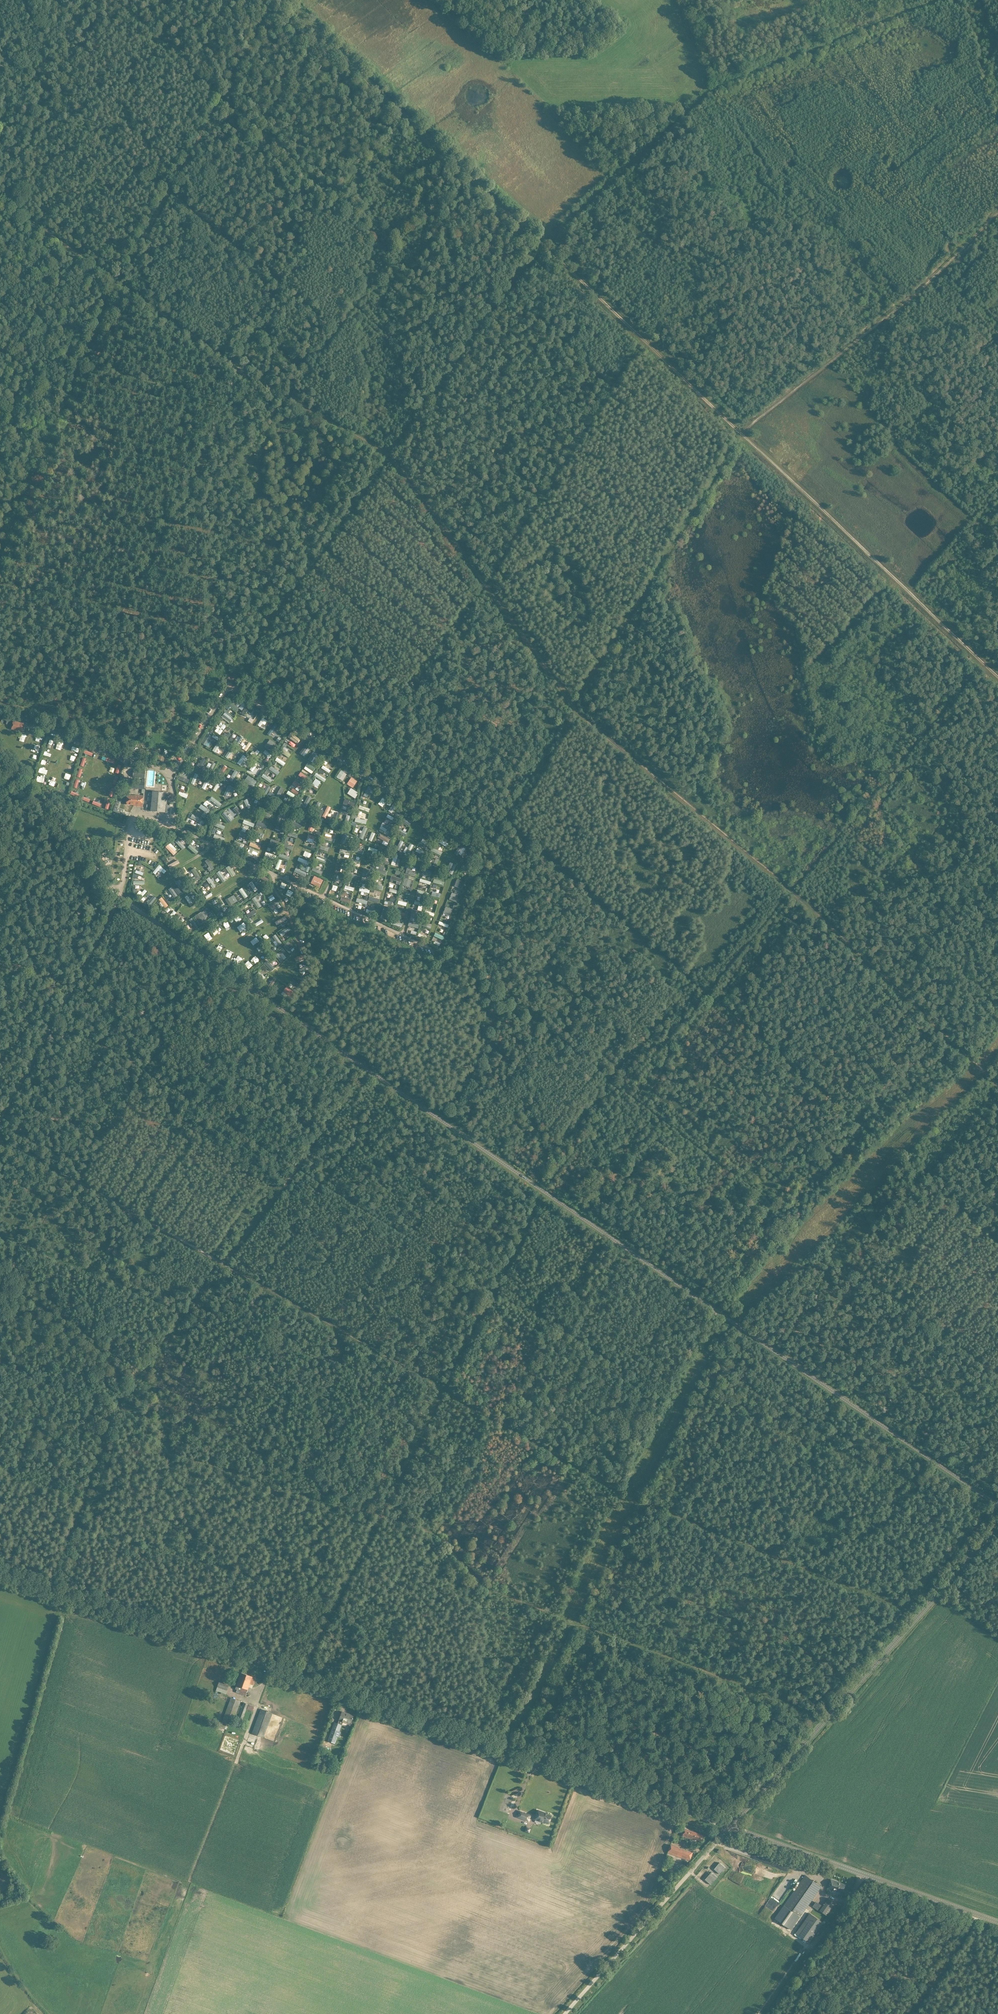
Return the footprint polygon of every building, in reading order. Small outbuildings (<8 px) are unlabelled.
[(227,703),(225,706),(232,712),(235,709),(227,703)] [(218,716),(226,723),(229,719),(221,713),(218,716)] [(253,726),(260,730),(264,721),(258,718),(253,726)] [(22,732),(24,724),(13,721),(11,730),(22,732)] [(216,728),(214,726),(210,731),(216,735),(223,726),(220,724),(216,728)] [(203,733),(198,745),(202,747),(207,735),(203,733)] [(245,742),(242,746),(238,742),(235,745),(242,751),(248,744),(245,742)] [(209,751),(213,753),(218,745),(214,743),(209,751)] [(302,744),(295,752),(299,755),(306,748),(302,744)] [(226,748),(221,758),(224,760),(229,750),(226,748)] [(303,757),(310,762),(316,754),(309,749),(303,757)] [(265,759),(268,755),(261,750),(258,754),(265,759)] [(41,751),(40,756),(47,759),(49,753),(41,751)] [(244,758),(238,755),(234,764),(239,767),(244,758)] [(194,762),(193,766),(201,769),(204,760),(198,758),(196,763),(194,762)] [(250,763),(245,770),(249,772),(254,765),(250,763)] [(306,774),(311,769),(304,763),(299,768),(306,774)] [(268,765),(265,769),(274,775),(277,771),(268,765)] [(325,774),(327,768),(318,765),(316,770),(325,774)] [(145,778),(146,770),(134,769),(133,777),(145,778)] [(332,778),(337,781),(343,774),(337,770),(332,778)] [(294,776),(299,781),(304,776),(298,771),(294,776)] [(241,781),(250,786),(254,781),(245,775),(241,781)] [(174,780),(184,784),(185,780),(176,776),(174,780)] [(347,784),(352,788),(357,781),(351,778),(347,784)] [(133,782),(132,788),(144,789),(145,783),(143,783),(143,781),(143,780),(133,779),(133,782)] [(292,779),(289,783),(294,788),(297,784),(292,779)] [(308,783),(313,787),(317,783),(312,779),(308,783)] [(223,786),(220,796),(224,798),(226,791),(231,793),(230,795),(232,796),(234,790),(223,786)] [(165,813),(170,813),(170,805),(166,805),(167,792),(153,791),(151,811),(165,812),(165,813)] [(143,796),(135,795),(128,794),(127,804),(134,805),(133,806),(142,807),(143,796)] [(209,806),(214,804),(210,796),(206,799),(209,806)] [(373,804),(376,807),(383,801),(379,797),(373,804)] [(242,803),(244,807),(247,806),(244,798),(237,801),(239,805),(242,803)] [(93,808),(95,803),(87,800),(85,804),(93,808)] [(116,801),(113,811),(122,814),(123,811),(118,809),(120,802),(116,801)] [(199,803),(195,807),(201,811),(197,815),(202,819),(209,810),(199,803)] [(189,818),(186,822),(190,824),(191,822),(198,826),(201,821),(188,814),(186,817),(189,818)] [(390,827),(392,819),(382,815),(379,824),(390,827)] [(240,820),(238,827),(246,829),(248,823),(240,820)] [(272,825),(271,832),(280,834),(282,828),(272,825)] [(238,842),(239,839),(243,840),(246,834),(236,830),(232,839),(238,842)] [(306,842),(314,844),(316,837),(308,835),(306,842)] [(381,843),(383,838),(374,835),(373,840),(381,843)] [(272,848),(275,840),(268,837),(265,845),(272,848)] [(174,839),(170,842),(177,850),(181,846),(174,839)] [(425,850),(428,846),(419,839),(416,844),(425,850)] [(440,849),(443,845),(435,839),(432,843),(440,849)] [(193,849),(186,844),(183,848),(190,853),(193,849)] [(399,850),(399,851),(406,853),(408,845),(404,844),(403,850),(399,850)] [(455,846),(449,854),(455,859),(461,851),(455,846)] [(425,853),(435,858),(438,852),(428,847),(425,853)] [(274,858),(284,861),(286,854),(277,851),(274,858)] [(294,857),(293,863),(305,865),(307,860),(294,857)] [(202,868),(204,872),(211,869),(205,859),(201,861),(205,867),(202,868)] [(431,859),(426,866),(431,869),(435,862),(431,859)] [(163,865),(165,869),(176,864),(173,860),(163,865)] [(331,864),(330,880),(337,880),(337,872),(339,873),(340,864),(331,864)] [(153,865),(149,874),(151,875),(153,872),(157,873),(159,868),(153,865)] [(226,866),(222,869),(227,877),(231,875),(226,866)] [(372,866),(372,875),(381,875),(382,867),(372,866)] [(188,869),(192,879),(196,877),(192,867),(188,869)] [(311,867),(309,873),(316,875),(318,869),(311,867)] [(356,882),(364,883),(366,869),(359,868),(356,882)] [(215,873),(219,879),(223,876),(219,870),(215,873)] [(401,879),(399,879),(398,886),(408,886),(409,873),(402,872),(401,879)] [(320,887),(323,880),(314,876),(311,883),(320,887)] [(384,883),(394,886),(396,878),(386,876),(384,883)] [(171,888),(178,883),(175,879),(168,884),(171,888)] [(245,883),(250,892),(254,890),(248,881),(245,883)] [(234,891),(240,899),(246,895),(239,887),(234,891)] [(166,888),(164,890),(169,898),(172,896),(166,888)] [(188,892),(183,895),(186,902),(191,899),(188,892)] [(220,900),(223,906),(233,900),(229,895),(220,900)] [(146,899),(144,898),(141,902),(146,906),(153,899),(149,896),(146,899)] [(254,900),(255,899),(254,896),(248,898),(253,909),(257,908),(254,900)] [(243,919),(253,914),(251,910),(242,915),(243,919)] [(197,913),(190,916),(194,925),(202,922),(197,913)] [(189,930),(193,928),(187,919),(184,921),(189,930)] [(434,922),(432,926),(442,930),(443,926),(434,922)] [(284,927),(274,933),(276,937),(287,932),(284,927)] [(268,937),(273,946),(277,944),(272,935),(268,937)] [(289,952),(283,944),(279,947),(285,956),(289,952)] [(262,968),(266,973),(270,969),(266,964),(262,968)] [(290,991),(293,979),(290,979),(289,981),(286,979),(283,989),(290,991)] [(282,988),(276,995),(281,998),(286,991),(282,988)] [(237,1690),(236,1692),(245,1696),(249,1687),(252,1688),(256,1678),(241,1673),(235,1689),(237,1690)] [(229,1684),(219,1681),(216,1690),(226,1694),(229,1684)] [(220,1727),(225,1729),(226,1729),(227,1726),(226,1726),(229,1718),(234,1720),(240,1701),(231,1697),(220,1727)] [(233,1724),(240,1727),(248,1704),(244,1703),(236,1722),(235,1721),(233,1724)] [(272,1713),(269,1712),(261,1709),(259,1714),(252,1733),(264,1737),(272,1713)] [(327,1741),(335,1744),(343,1721),(350,1724),(353,1716),(342,1712),(338,1723),(334,1722),(327,1741)] [(545,1813),(538,1810),(535,1817),(534,1819),(542,1822),(549,1824),(551,1816),(545,1813)] [(519,1811),(517,1817),(528,1821),(531,1815),(519,1811)] [(685,1829),(683,1836),(695,1840),(696,1839),(702,1841),(704,1835),(685,1829)] [(693,1852),(671,1844),(668,1853),(690,1860),(693,1852)] [(726,1868),(720,1862),(714,1869),(720,1874),(726,1868)] [(711,1885),(718,1877),(712,1872),(705,1879),(711,1885)] [(791,1930),(814,1897),(821,1886),(805,1875),(775,1918),(791,1930)] [(831,1879),(828,1888),(837,1891),(837,1890),(843,1892),(845,1885),(838,1882),(839,1882),(831,1879)] [(829,1898),(826,1902),(820,1911),(829,1917),(837,1904),(829,1898)] [(810,1913),(796,1933),(809,1942),(823,1922),(810,1913)]
